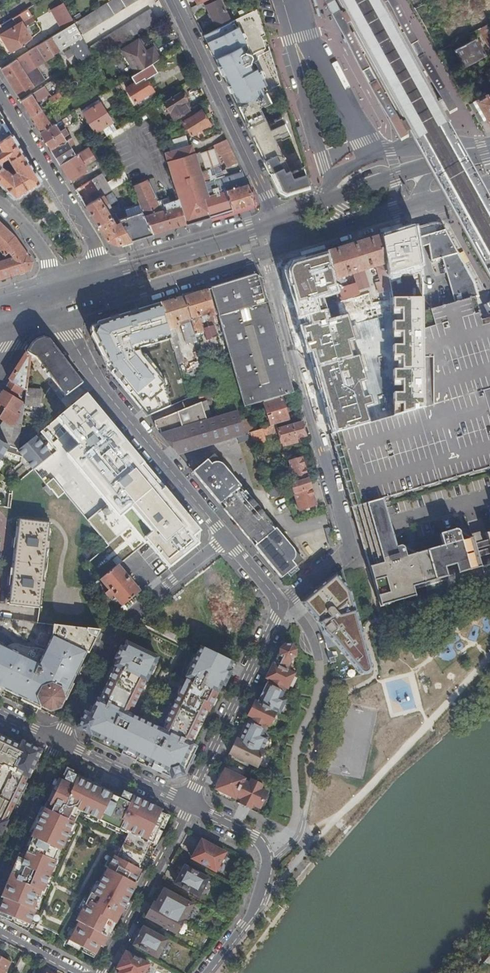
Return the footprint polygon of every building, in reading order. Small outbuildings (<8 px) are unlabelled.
[(80,35),(137,0),(112,0),(111,1),(74,24),(80,35)] [(221,0),(212,0),(214,4),(207,8),(216,26),(230,19),(221,0)] [(401,26),(408,22),(396,0),(387,0),(401,26)] [(340,29),(345,38),(352,33),(351,27),(335,2),(327,6),(340,29)] [(63,31),(74,24),(63,3),(52,10),(63,31)] [(199,5),(192,9),(195,16),(206,10),(203,3),(199,5)] [(36,20),(28,9),(13,18),(18,25),(1,36),(12,52),(32,39),(25,28),(36,20)] [(151,9),(88,48),(93,57),(95,60),(158,20),(151,9)] [(239,13),(241,18),(248,14),(246,9),(239,13)] [(241,18),(205,36),(217,62),(257,42),(264,38),(256,10),(248,14),(241,18)] [(446,111),(438,96),(424,71),(426,70),(429,74),(435,70),(408,22),(401,26),(404,31),(402,32),(391,12),(379,18),(371,23),(352,33),(345,38),(344,38),(380,101),(387,97),(386,92),(387,92),(401,117),(416,144),(426,138),(438,131),(444,128),(447,126),(452,121),(446,111)] [(86,46),(80,35),(74,24),(63,31),(0,69),(19,99),(46,82),(36,67),(71,46),(83,63),(93,57),(88,48),(86,46)] [(489,41),(489,25),(489,24),(480,29),(488,42),(489,41)] [(257,42),(217,62),(228,85),(272,62),(268,51),(264,52),(262,44),(266,43),(264,38),(257,42)] [(486,55),(477,38),(454,51),(463,68),(486,55)] [(122,50),(136,73),(160,58),(154,48),(146,53),(139,40),(122,50)] [(272,62),(228,85),(239,107),(266,94),(279,87),(272,62)] [(457,109),(435,70),(429,74),(450,113),(457,109)] [(459,72),(453,75),(457,82),(463,79),(459,72)] [(145,76),(129,86),(127,87),(129,90),(136,101),(154,91),(153,89),(154,87),(151,83),(149,83),(145,76)] [(106,81),(111,89),(112,88),(115,86),(110,79),(106,81)] [(127,87),(129,86),(125,80),(115,86),(120,95),(129,90),(127,87)] [(32,95),(37,101),(52,93),(47,85),(32,95)] [(111,89),(102,94),(105,99),(115,93),(112,88),(111,89)] [(49,99),(52,104),(59,100),(64,97),(60,92),(49,99)] [(182,94),(181,93),(165,103),(174,118),(189,109),(185,103),(188,101),(187,99),(188,98),(185,94),(182,94)] [(489,122),(489,93),(486,94),(477,99),(489,121),(489,122)] [(266,94),(239,107),(281,193),(287,196),(310,188),(304,168),(292,173),(276,142),(290,135),(280,116),(268,122),(259,106),(262,105),(263,106),(270,103),(266,94)] [(21,102),(31,118),(43,110),(37,101),(32,95),(21,102)] [(64,97),(59,100),(63,106),(70,101),(67,95),(64,97)] [(387,97),(380,101),(401,138),(410,134),(387,97)] [(107,135),(117,129),(101,102),(88,110),(87,108),(82,111),(95,132),(102,128),(107,135)] [(40,132),(55,123),(62,118),(56,110),(46,116),(43,110),(31,118),(40,132)] [(210,123),(202,111),(184,122),(192,134),(210,123)] [(0,143),(13,134),(0,113),(0,143)] [(60,164),(76,154),(71,145),(75,143),(71,136),(66,140),(63,136),(69,133),(65,127),(60,131),(55,123),(40,132),(60,164)] [(236,155),(225,132),(212,138),(217,148),(219,147),(225,160),(236,155)] [(13,134),(0,143),(5,150),(0,153),(0,182),(2,183),(18,199),(42,181),(31,162),(13,134)] [(191,136),(163,145),(165,151),(176,187),(188,225),(256,204),(250,184),(247,179),(229,184),(225,172),(223,170),(222,171),(219,161),(215,159),(200,164),(197,155),(200,154),(197,142),(194,143),(191,136)] [(90,146),(78,153),(83,162),(95,155),(90,146)] [(78,153),(76,154),(60,164),(72,183),(84,176),(82,171),(87,168),(83,162),(78,153)] [(111,188),(112,190),(128,180),(124,171),(115,176),(117,179),(109,184),(112,187),(111,188)] [(94,181),(99,188),(104,186),(107,190),(111,188),(103,176),(94,181)] [(106,194),(112,190),(111,188),(107,190),(104,186),(99,188),(94,181),(77,192),(87,206),(106,194)] [(135,187),(133,188),(140,205),(143,211),(154,235),(188,225),(176,187),(173,188),(176,198),(171,200),(169,197),(159,202),(148,181),(135,187)] [(111,203),(106,194),(87,206),(100,226),(114,217),(107,205),(111,203)] [(127,209),(129,216),(143,211),(140,205),(127,209)] [(154,235),(143,211),(129,216),(121,219),(134,241),(154,235)] [(134,241),(121,219),(118,215),(114,217),(100,226),(110,243),(121,245),(134,241)] [(0,223),(0,251),(5,256),(9,255),(10,258),(12,258),(13,260),(8,262),(6,259),(0,261),(0,272),(3,282),(29,274),(33,263),(15,237),(0,223)] [(443,307),(470,299),(470,298),(474,297),(469,280),(452,240),(446,242),(444,231),(441,231),(437,223),(428,226),(431,245),(433,260),(443,257),(455,302),(442,306),(443,307)] [(428,226),(415,229),(418,247),(431,245),(428,226)] [(407,250),(402,230),(383,235),(386,256),(394,254),(395,257),(403,255),(402,252),(407,250)] [(386,256),(383,235),(328,252),(338,302),(361,294),(359,289),(370,286),(365,270),(377,266),(382,283),(377,284),(379,290),(380,294),(392,290),(386,256)] [(478,248),(489,270),(489,241),(478,248)] [(245,408),(257,405),(266,402),(268,401),(283,397),(295,393),(275,323),(263,277),(257,274),(232,281),(221,285),(209,288),(217,313),(245,408)] [(209,288),(185,295),(192,316),(196,333),(205,330),(201,316),(208,314),(209,316),(217,313),(209,288)] [(185,295),(161,302),(166,317),(168,324),(169,327),(176,325),(180,323),(179,320),(181,320),(192,316),(185,295)] [(409,412),(404,414),(370,424),(355,428),(341,432),(332,434),(350,500),(380,492),(420,480),(408,438),(469,421),(473,432),(479,430),(476,419),(489,414),(489,411),(484,390),(489,388),(489,364),(474,368),(463,332),(459,326),(476,321),(470,299),(443,307),(446,319),(423,326),(424,399),(407,404),(409,412)] [(423,313),(423,326),(446,319),(443,307),(423,313)] [(187,343),(198,339),(196,333),(192,316),(181,320),(187,343)] [(489,317),(476,321),(459,326),(463,332),(474,368),(489,364),(489,318),(489,317)] [(173,341),(180,339),(176,325),(169,327),(173,340),(173,341)] [(68,395),(84,384),(51,340),(45,339),(39,341),(35,343),(29,353),(34,356),(38,357),(68,395)] [(224,343),(217,345),(219,353),(227,351),(224,343)] [(29,388),(34,356),(29,353),(12,380),(26,388),(29,390),(29,388)] [(12,380),(0,400),(0,416),(5,419),(4,431),(8,433),(7,443),(21,448),(25,415),(19,411),(25,401),(17,396),(19,393),(22,394),(26,388),(12,380)] [(40,389),(29,388),(29,390),(27,404),(42,406),(44,391),(39,390),(40,389)] [(290,421),(283,397),(266,402),(273,426),(278,424),(290,421)] [(160,426),(165,433),(186,426),(211,419),(208,408),(214,407),(212,400),(206,402),(160,421),(160,425),(161,425),(161,426),(160,426)] [(247,433),(252,432),(245,408),(240,410),(247,433)] [(164,433),(180,453),(247,433),(240,410),(211,419),(186,426),(165,433),(164,433)] [(298,439),(307,436),(303,422),(279,429),(278,424),(273,426),(261,429),(262,434),(278,430),(283,447),(299,442),(298,439)] [(252,432),(257,449),(266,446),(262,434),(261,429),(252,432)] [(25,456),(28,460),(46,445),(38,435),(21,449),(19,455),(25,457),(25,456)] [(8,451),(19,455),(21,449),(21,448),(7,443),(0,439),(0,464),(8,451)] [(28,460),(36,470),(53,455),(46,445),(28,460)] [(195,470),(237,522),(242,518),(246,523),(241,527),(283,579),(304,561),(251,495),(217,453),(195,470)] [(307,477),(302,458),(290,462),(291,467),(289,468),(290,471),(291,475),(287,476),(289,482),(307,477)] [(316,506),(310,478),(292,484),(293,488),(299,511),(316,506)] [(47,486),(44,489),(50,496),(54,495),(47,486)] [(350,500),(352,507),(380,499),(382,504),(384,504),(383,501),(382,498),(380,492),(350,500)] [(362,543),(369,567),(386,562),(383,551),(396,547),(392,535),(389,523),(387,516),(384,504),(382,504),(380,499),(352,507),(353,510),(359,531),(362,543)] [(52,521),(22,518),(11,603),(41,606),(43,588),(46,589),(47,581),(44,580),(49,547),(52,547),(53,540),(50,539),(52,521)] [(242,518),(237,522),(241,527),(246,523),(242,518)] [(369,567),(380,607),(391,604),(389,597),(399,594),(401,601),(414,597),(412,590),(446,581),(448,588),(460,584),(458,577),(468,575),(470,581),(482,578),(471,539),(463,541),(459,536),(458,532),(453,530),(439,534),(442,545),(410,554),(404,552),(403,549),(399,547),(396,547),(383,551),(386,562),(369,567)] [(124,605),(142,591),(120,565),(103,579),(111,589),(108,592),(112,597),(115,594),(124,605)] [(338,572),(299,603),(325,636),(359,679),(376,673),(354,590),(338,572)] [(103,629),(56,623),(55,634),(41,663),(0,643),(0,682),(5,684),(4,685),(5,688),(7,689),(24,697),(23,700),(41,708),(42,709),(43,707),(52,711),(62,707),(66,698),(68,699),(76,683),(74,682),(89,651),(91,652),(103,629)] [(159,657),(128,642),(125,648),(119,659),(116,666),(119,667),(103,700),(99,698),(91,715),(87,713),(80,727),(95,735),(125,749),(123,754),(137,760),(139,756),(151,762),(149,766),(172,778),(185,772),(186,770),(198,746),(191,743),(208,710),(210,711),(234,662),(202,646),(188,676),(189,677),(166,722),(163,729),(131,714),(135,706),(147,680),(148,681),(159,657)] [(237,740),(229,757),(261,771),(270,754),(265,751),(281,715),(285,717),(292,699),(289,698),(300,675),(295,673),(300,661),(300,653),(296,648),(290,646),(284,650),(261,702),(257,701),(248,718),(254,720),(243,743),(237,740)] [(0,727),(0,832),(3,833),(44,747),(0,727)] [(0,899),(0,916),(32,928),(84,817),(128,838),(70,941),(101,958),(147,871),(142,869),(169,815),(161,811),(127,793),(123,800),(64,769),(0,899)] [(226,770),(215,792),(261,814),(271,793),(226,770)] [(218,870),(229,849),(204,835),(192,857),(218,870)] [(213,874),(186,860),(175,881),(202,895),(213,874)] [(197,900),(165,884),(156,901),(186,916),(188,917),(197,900)] [(156,901),(154,899),(145,915),(177,932),(186,916),(156,901)] [(171,936),(144,922),(133,943),(160,957),(171,936)] [(126,946),(115,969),(118,970),(116,972),(149,972),(155,960),(126,946)] [(10,962),(0,956),(0,972),(4,972),(10,962)]
